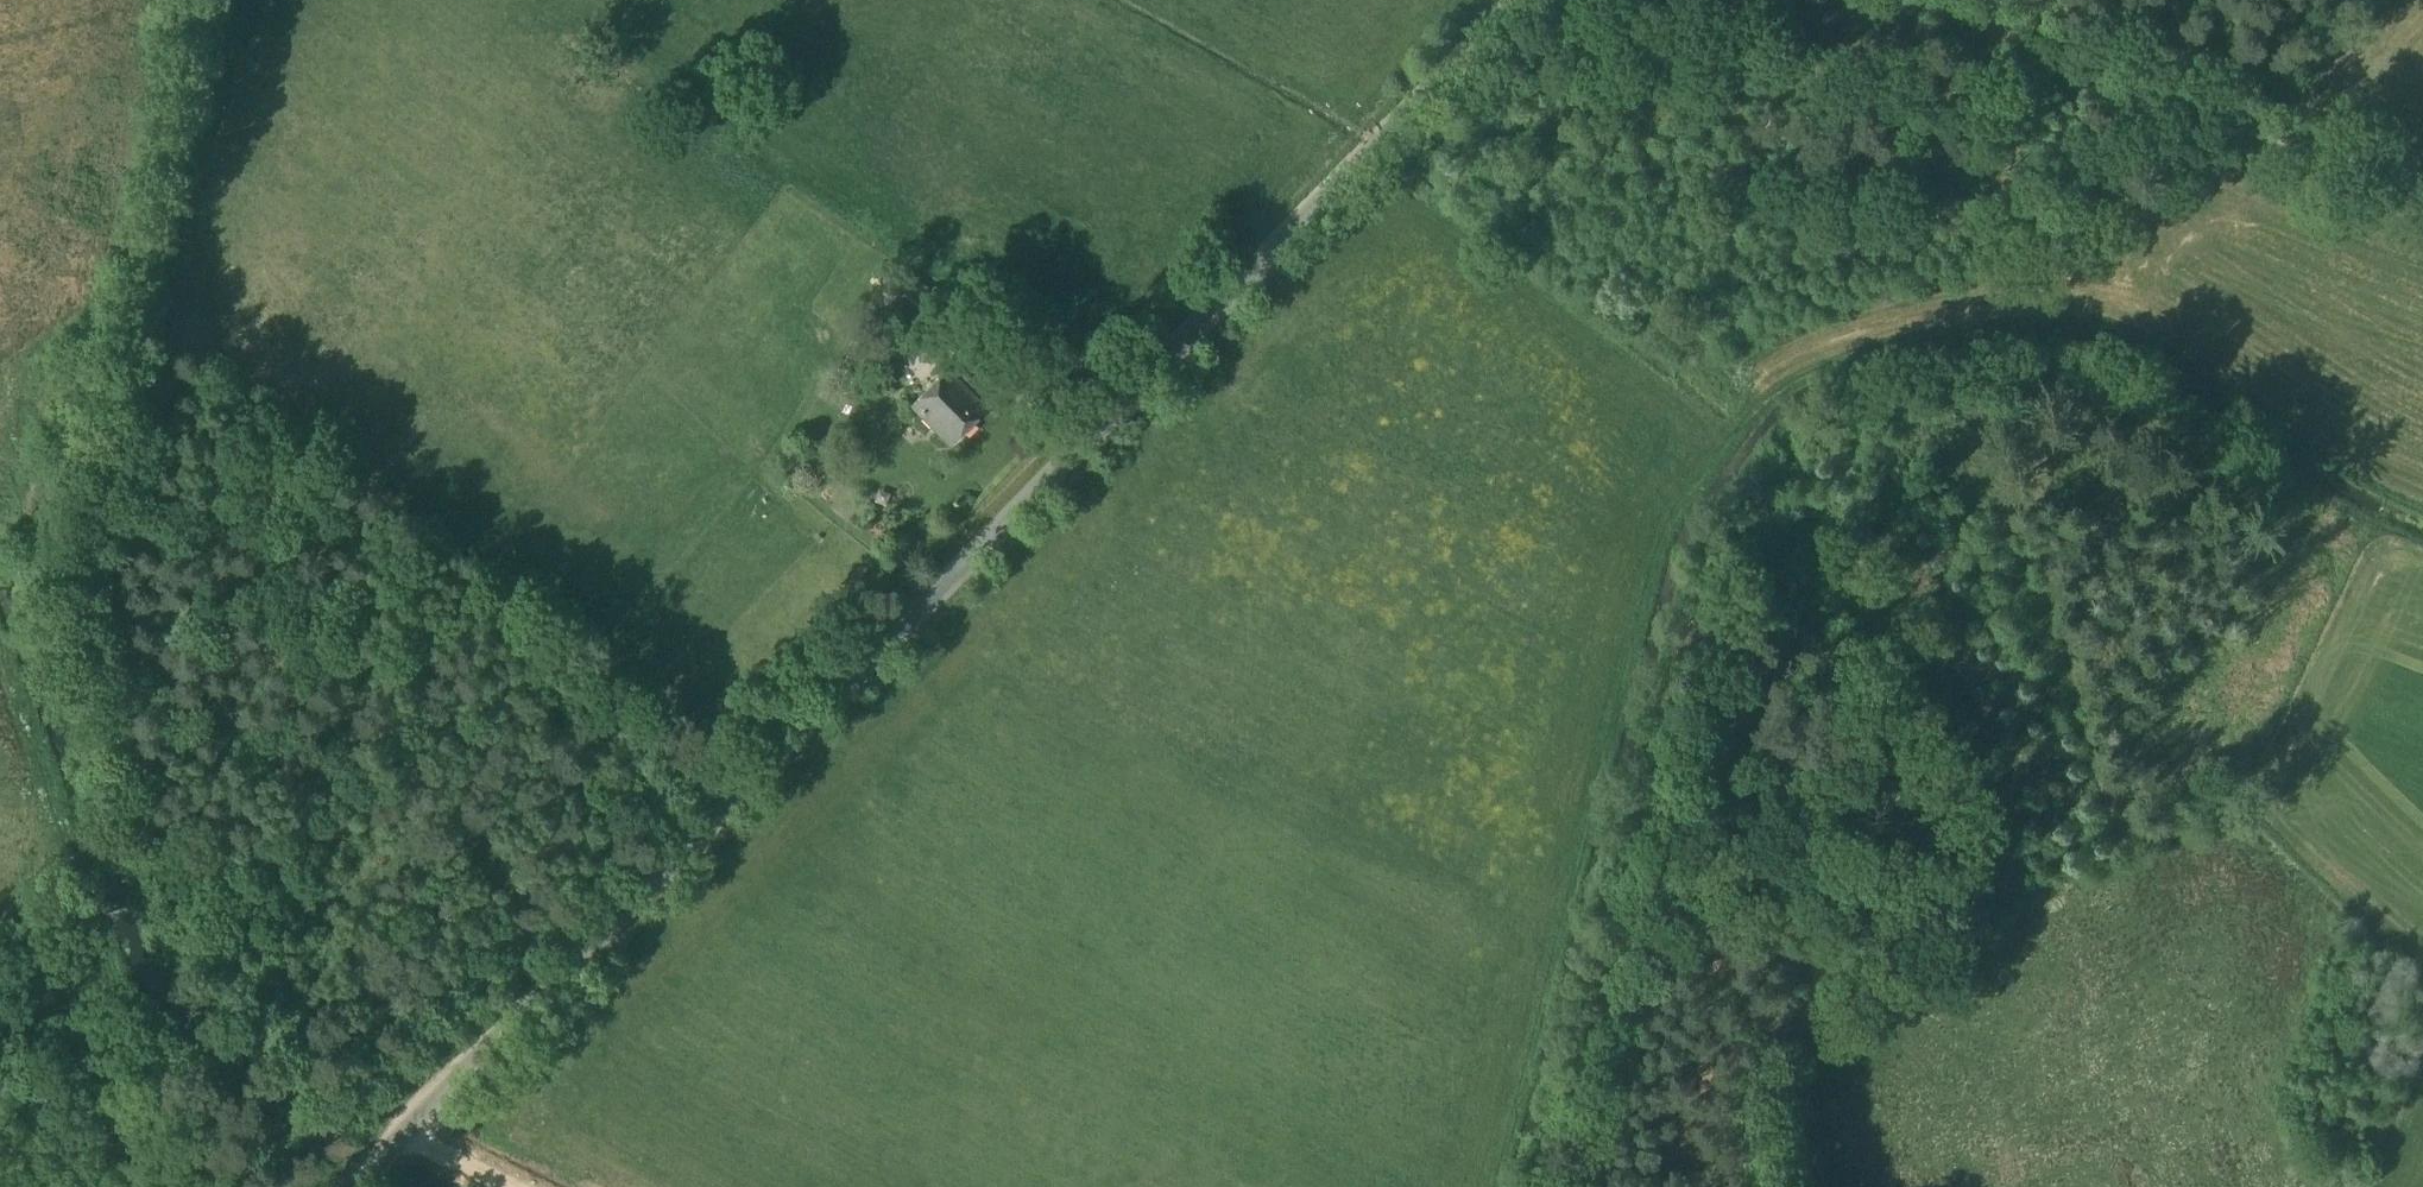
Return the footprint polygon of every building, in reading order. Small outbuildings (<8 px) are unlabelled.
[(951,446),(986,409),(947,371),(911,408),(951,446)]
